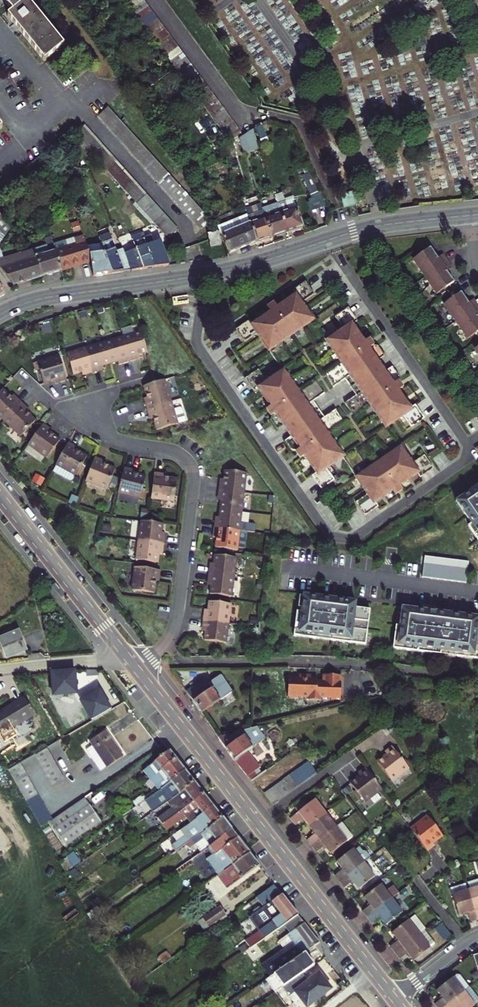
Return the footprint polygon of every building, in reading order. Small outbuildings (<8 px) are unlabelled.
[(16,10),(11,14),(48,59),(67,43),(31,0),(8,0),(16,10)] [(131,3),(135,8),(146,0),(134,0),(131,3)] [(135,8),(139,14),(151,4),(148,0),(146,0),(135,8)] [(151,4),(139,14),(143,20),(156,10),(151,4)] [(143,20),(147,25),(160,16),(156,10),(143,20)] [(160,16),(147,25),(151,31),(164,21),(160,16)] [(151,31),(156,36),(168,27),(164,21),(151,31)] [(156,36),(160,42),(172,33),(168,27),(156,36)] [(160,42),(164,48),(177,39),(172,33),(160,42)] [(177,39),(164,48),(169,54),(181,45),(177,39)] [(181,45),(169,54),(173,60),(185,50),(181,45)] [(173,60),(177,65),(190,56),(185,50),(173,60)] [(190,56),(177,65),(181,71),(194,62),(190,56)] [(181,71),(186,77),(198,68),(194,62),(181,71)] [(186,77),(190,82),(202,73),(198,68),(186,77)] [(202,73),(190,82),(194,88),(207,79),(202,73)] [(207,79),(194,88),(199,94),(211,85),(207,79)] [(211,85),(199,94),(203,100),(215,91),(211,85)] [(215,91),(203,100),(207,105),(219,96),(215,91)] [(219,96),(207,105),(211,110),(223,101),(219,96)] [(223,101),(211,110),(215,116),(228,107),(223,101)] [(113,102),(102,112),(204,226),(213,218),(113,102)] [(215,116),(219,122),(232,113),(228,107),(215,116)] [(219,122),(224,128),(236,118),(232,113),(219,122)] [(224,128),(228,134),(241,124),(236,118),(224,128)] [(87,123),(77,132),(169,236),(179,227),(87,123)] [(241,124),(228,134),(232,139),(245,130),(241,124)] [(244,135),(248,148),(263,143),(258,127),(244,135)] [(306,177),(312,192),(321,188),(316,174),(306,177)] [(281,201),(289,228),(304,223),(296,196),(289,198),(286,188),(279,191),(279,194),(281,201)] [(326,204),(321,188),(312,192),(307,193),(313,209),(326,204)] [(355,191),(343,193),(344,204),(356,203),(355,191)] [(266,205),(273,233),(289,228),(281,201),(279,194),(264,199),(266,205)] [(258,238),(273,233),(266,205),(257,208),(254,199),(253,200),(250,201),(248,201),(251,211),(252,213),(258,238)] [(7,234),(10,230),(12,227),(12,226),(0,211),(0,225),(7,234)] [(251,211),(220,222),(231,249),(258,238),(252,213),(251,211)] [(219,225),(208,228),(212,242),(222,239),(219,225)] [(137,247),(125,251),(132,268),(171,261),(162,238),(157,239),(155,233),(148,236),(145,229),(132,235),(137,247)] [(58,249),(63,269),(93,260),(92,254),(90,247),(85,233),(76,236),(78,243),(58,249)] [(113,233),(102,236),(104,242),(107,251),(113,271),(132,268),(125,251),(123,247),(119,248),(113,233)] [(92,254),(107,251),(104,242),(90,247),(92,254)] [(15,283),(63,269),(58,249),(52,250),(49,243),(10,254),(1,243),(0,245),(0,261),(15,283)] [(428,245),(411,257),(435,292),(452,280),(445,270),(450,266),(441,252),(435,256),(428,245)] [(113,271),(107,251),(92,254),(93,260),(95,274),(113,271)] [(249,319),(235,329),(244,342),(257,333),(269,348),(312,318),(301,302),(313,293),(304,280),(290,290),(293,294),(276,307),(272,302),(265,307),(269,312),(252,324),(249,319)] [(441,302),(465,336),(477,327),(477,319),(475,314),(477,312),(477,307),(471,297),(466,301),(458,290),(441,302)] [(373,404),(387,423),(404,412),(413,423),(425,415),(415,401),(411,404),(398,387),(403,383),(399,377),(400,374),(393,364),(386,368),(378,358),(385,353),(378,344),(374,343),(369,336),(365,339),(353,322),(357,318),(347,305),(334,314),(343,326),(327,338),(341,357),(324,370),(333,383),(350,372),(363,389),(346,401),(356,415),(373,404)] [(144,331),(125,336),(131,361),(140,359),(139,355),(150,352),(144,331)] [(106,341),(112,363),(124,359),(125,363),(131,361),(125,336),(106,341)] [(106,341),(88,346),(95,371),(103,369),(102,365),(112,363),(106,341)] [(95,371),(88,346),(69,352),(75,373),(85,370),(86,374),(95,371)] [(68,378),(61,353),(39,360),(45,382),(60,378),(60,380),(68,378)] [(257,369),(244,378),(254,392),(259,388),(271,405),(267,409),(271,415),(271,419),(278,429),(285,424),(292,434),(286,439),(292,448),(297,449),(302,456),(306,453),(318,469),(314,473),(324,487),(337,478),(328,466),(344,454),(329,434),(346,421),(337,409),(321,421),(307,402),(324,390),(314,377),(297,389),(283,369),(266,381),(257,369)] [(157,380),(136,386),(140,401),(137,402),(139,408),(164,401),(158,379),(157,380)] [(4,414),(23,395),(18,390),(15,392),(5,382),(0,386),(0,409),(4,414)] [(23,395),(4,414),(20,430),(37,414),(26,403),(29,401),(23,395)] [(164,401),(139,408),(141,416),(144,416),(148,430),(171,424),(164,401)] [(44,416),(28,437),(47,450),(60,432),(48,423),(50,420),(44,416)] [(69,435),(56,457),(75,469),(76,469),(87,449),(75,442),(76,439),(69,435)] [(358,500),(367,513),(380,504),(376,499),(394,487),(398,492),(405,487),(402,481),(419,469),(422,474),(435,465),(426,452),(413,461),(402,444),(358,474),(370,491),(358,500)] [(103,453),(95,450),(85,474),(107,483),(116,462),(101,456),(103,453)] [(75,469),(56,457),(52,463),(69,473),(73,472),(75,469)] [(124,461),(117,485),(140,491),(145,470),(131,467),(132,463),(124,461)] [(154,466),(150,491),(173,494),(176,473),(161,471),(162,467),(154,466)] [(216,488),(243,491),(245,473),(223,470),(221,481),(217,480),(216,488)] [(451,497),(466,520),(463,522),(477,544),(477,479),(451,497)] [(217,507),(240,510),(243,491),(216,488),(215,496),(219,496),(217,507)] [(238,522),(240,510),(217,507),(215,519),(212,518),(211,525),(244,530),(252,532),(253,526),(251,524),(238,522)] [(138,518),(135,537),(161,541),(162,532),(159,532),(161,521),(146,519),(138,518)] [(244,530),(211,525),(210,534),(213,534),(212,545),(234,548),(235,546),(242,547),(244,530)] [(161,541),(135,537),(133,556),(155,559),(157,548),(160,548),(161,541)] [(467,558),(423,552),(420,574),(464,579),(467,558)] [(205,565),(204,571),(230,575),(233,556),(211,553),(209,565),(205,565)] [(129,586),(151,589),(153,575),(156,575),(157,567),(132,564),(129,586)] [(230,575),(204,571),(203,580),(207,580),(205,592),(227,595),(230,575)] [(290,631),(362,641),(367,605),(352,603),(353,597),(301,590),(298,607),(294,606),(290,631)] [(197,617),(223,621),(226,602),(204,599),(203,611),(198,610),(197,617)] [(476,656),(477,638),(477,631),(474,631),(475,626),(477,627),(477,615),(476,615),(477,614),(399,604),(399,605),(396,604),(394,616),(398,617),(397,620),(393,620),(390,644),(476,656)] [(223,621),(197,617),(196,625),(201,626),(199,638),(220,640),(223,621)] [(2,648),(6,659),(25,651),(17,631),(0,638),(0,649),(2,648)] [(72,669),(50,672),(52,695),(75,693),(72,669)] [(316,680),(310,680),(310,677),(310,674),(298,674),(298,676),(288,676),(287,695),(308,695),(308,698),(320,699),(320,696),(331,696),(336,696),(340,696),(341,674),(322,673),(322,680),(316,680)] [(209,683),(205,678),(187,691),(202,713),(233,692),(222,675),(209,683)] [(91,720),(109,709),(98,690),(80,701),(91,720)] [(32,695),(0,714),(0,716),(11,735),(44,716),(33,697),(32,695)] [(230,737),(228,734),(218,736),(236,761),(254,781),(264,774),(261,769),(262,768),(251,751),(264,741),(255,727),(237,732),(230,737)] [(89,748),(103,768),(109,764),(110,766),(125,755),(108,729),(92,740),(95,743),(89,748)] [(379,761),(393,779),(410,766),(394,744),(384,751),(387,755),(379,761)] [(47,746),(36,753),(55,785),(66,778),(47,746)] [(283,775),(306,761),(299,750),(277,764),(283,775)] [(170,751),(166,753),(142,770),(156,790),(171,780),(185,770),(170,751)] [(7,770),(41,826),(54,818),(20,762),(7,770)] [(303,767),(311,779),(318,774),(310,763),(309,762),(303,767)] [(383,787),(367,766),(360,771),(362,774),(352,782),(366,800),(383,787)] [(304,783),(311,779),(303,767),(296,772),(304,783)] [(304,783),(296,772),(290,776),(298,788),(304,783)] [(290,776),(284,781),(292,792),(298,788),(290,776)] [(156,790),(153,792),(159,801),(152,806),(155,810),(167,802),(179,793),(171,780),(156,790)] [(284,781),(278,785),(286,796),(292,792),(284,781)] [(185,807),(204,794),(194,782),(179,793),(167,802),(171,808),(176,804),(180,811),(185,807)] [(286,796),(278,785),(271,790),(279,801),(286,796)] [(275,804),(279,801),(271,790),(266,794),(275,804)] [(146,797),(152,806),(159,801),(153,792),(146,797)] [(213,805),(204,794),(185,807),(189,812),(197,807),(202,813),(213,805)] [(140,795),(132,801),(135,805),(143,800),(140,795)] [(316,798),(291,816),(296,823),(304,817),(310,826),(327,812),(316,798)] [(157,818),(161,824),(180,811),(176,804),(171,808),(157,818)] [(213,805),(202,813),(186,825),(191,833),(188,835),(192,840),(223,818),(213,805)] [(180,811),(161,824),(165,831),(185,817),(180,811)] [(327,812),(310,826),(315,834),(309,839),(313,845),(338,827),(327,812)] [(413,827),(429,848),(436,842),(434,839),(443,832),(429,814),(413,827)] [(223,818),(192,840),(187,843),(190,848),(204,838),(209,846),(232,830),(223,818)] [(338,827),(313,845),(318,852),(326,846),(332,853),(348,840),(355,835),(345,822),(338,827)] [(250,853),(232,830),(209,846),(198,854),(204,862),(213,856),(225,872),(250,853)] [(107,844),(103,847),(109,855),(113,853),(107,844)] [(344,869),(337,875),(341,881),(366,862),(373,857),(365,847),(362,847),(357,850),(356,849),(339,862),(344,869)] [(225,872),(218,877),(227,889),(260,866),(250,853),(225,872)] [(366,862),(341,881),(346,888),(354,882),(360,889),(377,876),(366,862)] [(470,888),(477,914),(477,878),(468,881),(470,888)] [(470,888),(469,888),(467,882),(450,887),(452,893),(453,893),(459,913),(468,910),(471,920),(477,918),(477,914),(470,888)] [(364,910),(369,916),(394,897),(399,894),(401,892),(395,885),(388,890),(383,884),(366,897),(372,904),(364,910)] [(247,944),(240,950),(243,954),(249,949),(262,940),(298,914),(275,885),(261,894),(266,901),(263,904),(265,907),(251,917),(260,931),(246,942),(247,944)] [(394,897),(369,916),(374,923),(382,917),(388,925),(405,912),(410,908),(399,894),(394,897)] [(203,918),(208,926),(226,914),(220,905),(203,918)] [(87,914),(95,926),(104,920),(96,908),(87,914)] [(392,946),(396,951),(427,929),(428,928),(417,914),(394,932),(400,940),(392,946)] [(262,965),(270,977),(305,952),(317,944),(319,941),(305,923),(282,939),(288,947),(262,965)] [(427,929),(396,951),(402,958),(410,952),(416,960),(437,944),(427,929)] [(253,955),(255,954),(266,946),(262,940),(249,949),(253,955)] [(314,964),(305,952),(270,977),(267,980),(275,992),(284,985),(304,971),(314,964)] [(304,971),(284,985),(291,994),(296,990),(306,1002),(309,999),(312,1003),(333,986),(323,975),(318,979),(314,975),(309,978),(304,971)] [(441,1006),(446,1006),(472,986),(463,974),(460,974),(457,977),(456,976),(439,989),(445,996),(437,1003),(441,1006)] [(472,986),(446,1006),(473,1006),(477,1003),(477,994),(472,986)]
